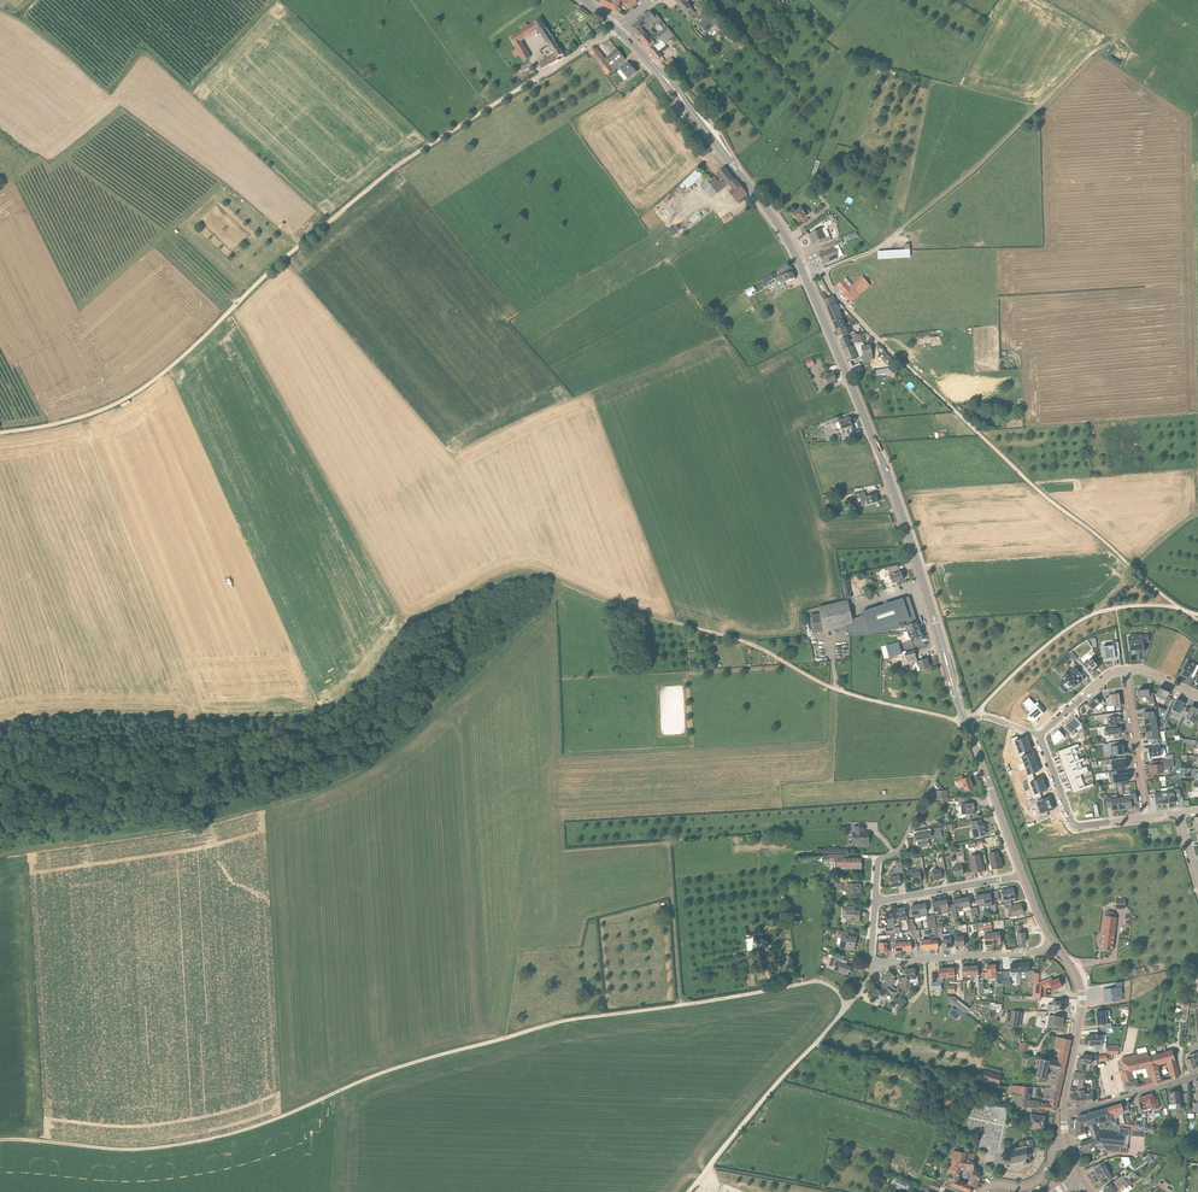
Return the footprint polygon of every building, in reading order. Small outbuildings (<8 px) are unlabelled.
[(597,2),(619,12),(621,9),(617,8),(620,1),(621,0),(594,0),(597,2)] [(624,2),(623,3),(629,9),(635,2),(634,0),(621,0),(624,2)] [(687,12),(691,8),(692,7),(687,3),(690,0),(675,0),(687,12)] [(650,11),(642,18),(645,21),(647,20),(652,26),(653,27),(658,23),(659,23),(662,21),(656,13),(653,15),(650,11)] [(719,20),(711,12),(698,25),(700,27),(698,28),(702,33),(704,31),(706,33),(716,23),(719,20)] [(515,45),(517,49),(523,45),(521,41),(537,30),(543,38),(550,33),(540,18),(537,20),(534,22),(533,22),(510,37),(515,44),(514,44),(515,45)] [(631,27),(639,37),(645,33),(641,28),(644,26),(648,30),(652,26),(647,20),(645,21),(642,18),(631,27)] [(599,27),(595,30),(598,35),(603,32),(603,29),(602,27),(599,27)] [(665,44),(675,36),(667,27),(661,32),(657,35),(654,37),(651,40),(647,36),(648,35),(645,33),(639,37),(658,60),(663,56),(654,45),(655,44),(656,45),(662,41),(665,44)] [(559,48),(554,41),(555,40),(550,33),(543,38),(547,45),(548,44),(554,52),(559,48)] [(738,38),(732,43),(736,48),(742,42),(738,38)] [(524,61),(530,57),(528,54),(523,45),(517,49),(524,61)] [(625,59),(617,49),(605,58),(597,47),(589,52),(607,75),(613,70),(625,59)] [(550,65),(559,60),(558,58),(563,54),(559,48),(554,52),(555,54),(539,64),(542,69),(550,65)] [(670,70),(677,65),(674,61),(672,57),(665,62),(667,65),(670,70)] [(620,69),(620,70),(618,72),(625,80),(627,78),(628,79),(636,72),(628,62),(620,69)] [(735,181),(724,168),(716,174),(721,179),(718,181),(714,176),(702,186),(711,197),(728,184),(733,190),(729,192),(737,202),(747,194),(736,180),(735,181)] [(702,175),(697,170),(680,186),(685,191),(702,175)] [(824,178),(818,185),(822,189),(828,182),(824,178)] [(809,211),(806,207),(802,209),(801,208),(793,214),(793,215),(792,216),(794,218),(795,218),(799,222),(802,220),(805,218),(807,216),(806,214),(809,211)] [(313,220),(315,223),(323,218),(321,215),(313,220)] [(825,227),(827,226),(832,224),(829,217),(825,218),(827,222),(823,223),(825,227)] [(677,233),(672,226),(668,229),(673,236),(677,233)] [(822,229),(822,228),(809,234),(814,244),(823,239),(824,243),(831,240),(829,236),(826,229),(828,228),(827,226),(825,227),(822,229)] [(824,251),(819,254),(824,264),(843,255),(838,245),(843,243),(840,239),(822,248),(824,251)] [(878,249),(879,258),(911,256),(911,242),(905,242),(905,247),(878,249)] [(795,278),(792,272),(787,274),(787,272),(777,277),(775,273),(761,281),(765,287),(773,283),(772,281),(776,278),(776,279),(779,278),(781,283),(785,281),(785,282),(795,278)] [(846,278),(837,285),(851,302),(870,286),(862,276),(852,285),(846,278)] [(753,286),(745,290),(747,295),(756,290),(753,286)] [(833,322),(842,318),(837,304),(833,296),(824,300),(833,322)] [(845,325),(842,318),(833,322),(838,336),(849,335),(853,335),(854,335),(854,332),(848,333),(846,327),(849,326),(847,323),(845,325)] [(861,334),(854,335),(853,335),(853,339),(848,341),(847,337),(840,340),(844,349),(852,345),(854,343),(862,342),(861,334)] [(863,342),(862,342),(854,343),(852,345),(844,349),(849,362),(858,358),(857,357),(863,355),(864,361),(870,360),(871,364),(874,363),(871,345),(864,346),(863,342)] [(888,364),(893,359),(885,351),(879,357),(888,364)] [(805,361),(808,368),(815,365),(811,358),(805,361)] [(853,364),(855,371),(863,368),(861,361),(853,364)] [(893,372),(888,368),(871,371),(872,376),(893,372)] [(829,374),(828,373),(824,374),(820,376),(821,380),(826,378),(828,383),(837,380),(834,373),(829,374)] [(841,421),(840,416),(832,419),(833,424),(836,423),(838,428),(841,427),(842,430),(852,426),(850,418),(841,421)] [(867,497),(865,492),(853,495),(855,500),(861,499),(862,503),(866,502),(867,506),(878,503),(875,495),(867,497)] [(892,567),(877,570),(880,578),(882,577),(885,586),(891,584),(891,583),(893,583),(904,580),(901,572),(894,574),(892,567)] [(843,584),(844,587),(846,598),(852,597),(850,586),(849,583),(843,584)] [(864,615),(853,619),(848,600),(818,608),(820,617),(819,617),(819,614),(811,615),(813,624),(822,622),(824,631),(846,626),(849,634),(885,632),(901,627),(899,621),(904,620),(906,626),(917,622),(914,623),(912,617),(915,616),(910,601),(907,602),(906,598),(903,599),(903,598),(863,612),(864,615)] [(906,626),(904,620),(899,621),(901,627),(901,629),(906,628),(907,632),(919,628),(917,622),(906,626)] [(922,636),(919,628),(907,632),(909,637),(910,639),(910,640),(912,639),(922,636)] [(1130,637),(1128,637),(1130,651),(1135,650),(1136,652),(1138,652),(1144,652),(1143,643),(1149,642),(1148,636),(1144,636),(1144,635),(1136,636),(1136,634),(1130,635),(1130,637)] [(898,642),(885,645),(887,651),(889,658),(902,654),(901,652),(900,648),(898,642)] [(1113,645),(1102,647),(1104,660),(1115,658),(1115,657),(1120,656),(1118,642),(1113,643),(1113,645)] [(914,651),(905,654),(906,660),(916,657),(914,651)] [(1071,652),(1068,655),(1074,662),(1077,659),(1071,652)] [(905,662),(903,655),(888,659),(890,666),(905,662)] [(1061,659),(1065,663),(1070,659),(1067,655),(1061,659)] [(922,671),(930,667),(926,659),(917,662),(918,666),(920,666),(922,671)] [(1085,661),(1082,664),(1087,670),(1090,667),(1094,672),(1099,667),(1091,659),(1087,663),(1085,661)] [(1180,675),(1187,678),(1188,679),(1190,677),(1190,676),(1194,677),(1197,669),(1197,666),(1196,664),(1194,667),(1186,663),(1180,675)] [(1069,670),(1061,677),(1067,683),(1065,684),(1069,688),(1070,687),(1072,689),(1080,682),(1077,678),(1081,675),(1074,667),(1070,671),(1069,670)] [(1060,699),(1045,681),(1039,686),(1045,693),(1041,696),(1045,701),(1043,703),(1048,709),(1055,704),(1055,703),(1060,699)] [(1155,696),(1166,700),(1165,702),(1168,704),(1171,697),(1168,696),(1169,693),(1159,688),(1155,696)] [(1149,703),(1154,702),(1153,693),(1149,693),(1149,689),(1137,691),(1138,698),(1148,697),(1149,703)] [(1108,697),(1105,698),(1106,707),(1114,706),(1114,707),(1121,706),(1119,693),(1108,695),(1108,697)] [(1091,702),(1087,705),(1094,714),(1098,711),(1095,708),(1100,703),(1103,706),(1106,704),(1101,698),(1098,701),(1096,698),(1091,702)] [(1172,699),(1163,718),(1166,722),(1167,723),(1167,722),(1172,710),(1179,714),(1180,714),(1185,703),(1179,701),(1176,699),(1175,701),(1172,700),(1172,699)] [(1028,714),(1023,718),(1034,722),(1036,723),(1037,721),(1036,721),(1037,719),(1038,718),(1044,714),(1042,711),(1044,709),(1037,702),(1035,704),(1034,705),(1032,703),(1031,702),(1026,706),(1030,711),(1030,712),(1030,713),(1029,712),(1028,714)] [(1181,719),(1185,721),(1186,720),(1194,724),(1197,715),(1197,709),(1195,708),(1192,706),(1191,707),(1190,709),(1187,707),(1181,719)] [(1150,712),(1143,713),(1144,719),(1156,718),(1155,711),(1157,711),(1157,707),(1149,708),(1150,712)] [(1115,713),(1102,715),(1103,720),(1107,719),(1108,725),(1117,724),(1121,724),(1119,716),(1115,717),(1115,713)] [(1075,716),(1063,726),(1072,737),(1076,733),(1074,731),(1081,724),(1075,716)] [(1157,724),(1156,718),(1144,719),(1145,726),(1157,724)] [(1117,728),(1117,724),(1108,725),(1108,726),(1105,726),(1106,730),(1104,730),(1105,736),(1114,735),(1114,738),(1120,737),(1120,734),(1122,733),(1121,727),(1117,728)] [(1157,724),(1145,726),(1146,734),(1158,732),(1157,724)] [(1059,730),(1051,736),(1054,745),(1064,737),(1066,739),(1069,736),(1064,731),(1061,733),(1059,730)] [(1160,731),(1158,732),(1146,734),(1147,740),(1154,739),(1154,743),(1162,742),(1160,731)] [(1017,736),(1011,739),(1012,742),(1015,741),(1017,747),(1029,743),(1026,737),(1019,740),(1017,736)] [(1125,754),(1124,748),(1123,745),(1122,745),(1121,741),(1108,743),(1109,753),(1111,752),(1112,756),(1125,754)] [(1162,742),(1154,743),(1151,744),(1152,748),(1148,748),(1149,757),(1162,755),(1161,748),(1167,747),(1167,742),(1162,742)] [(1029,743),(1017,747),(1019,754),(1018,754),(1019,758),(1022,757),(1026,755),(1024,752),(1031,749),(1029,743)] [(1078,743),(1057,751),(1059,756),(1061,760),(1073,755),(1071,750),(1080,747),(1078,743)] [(1026,755),(1022,757),(1024,763),(1035,759),(1032,753),(1026,755)] [(1073,755),(1061,760),(1062,764),(1063,769),(1064,769),(1064,768),(1077,764),(1085,761),(1084,757),(1076,760),(1073,755)] [(1121,758),(1102,761),(1102,765),(1112,765),(1113,770),(1127,768),(1126,761),(1125,761),(1119,762),(1119,758),(1121,758)] [(1174,767),(1173,758),(1169,759),(1165,759),(1153,761),(1154,765),(1151,766),(1152,774),(1163,773),(1162,768),(1174,767)] [(1035,759),(1024,763),(1026,769),(1037,765),(1035,759)] [(1077,764),(1064,768),(1064,769),(1065,772),(1065,773),(1066,777),(1088,769),(1087,766),(1079,769),(1077,764)] [(1028,775),(1026,776),(1027,779),(1034,777),(1033,774),(1039,771),(1037,765),(1026,769),(1028,775)] [(1088,769),(1066,777),(1068,781),(1069,781),(1070,785),(1083,781),(1081,775),(1089,772),(1088,769)] [(1127,773),(1122,774),(1122,770),(1109,772),(1109,776),(1113,776),(1114,783),(1110,783),(1110,784),(1129,781),(1127,773)] [(956,777),(955,777),(957,783),(961,782),(963,787),(964,787),(965,791),(973,788),(973,787),(974,787),(972,784),(971,784),(969,777),(963,779),(962,775),(961,775),(956,778),(956,777)] [(1034,777),(1027,779),(1028,783),(1030,789),(1044,784),(1042,778),(1035,780),(1034,777)] [(1083,781),(1070,785),(1070,786),(1072,789),(1071,789),(1073,794),(1094,786),(1093,783),(1085,786),(1083,781)] [(1044,784),(1030,789),(1032,796),(1033,799),(1041,796),(1040,793),(1046,790),(1044,784)] [(1173,786),(1167,787),(1167,788),(1168,792),(1169,803),(1176,802),(1175,799),(1181,798),(1180,787),(1173,788),(1173,786)] [(1167,788),(1160,789),(1161,793),(1163,804),(1169,803),(1168,792),(1167,788)] [(936,799),(948,798),(947,791),(936,792),(936,799)] [(1130,797),(1124,798),(1126,809),(1132,808),(1132,803),(1137,802),(1136,792),(1130,792),(1130,797)] [(1161,793),(1154,794),(1156,805),(1163,804),(1161,793)] [(1033,799),(1032,800),(1036,809),(1052,803),(1051,799),(1050,800),(1049,798),(1049,797),(1042,800),(1041,796),(1033,799)] [(1111,796),(1105,797),(1107,808),(1112,807),(1112,811),(1119,810),(1117,799),(1111,800),(1111,796)] [(958,798),(950,798),(950,802),(958,802),(959,802),(960,806),(962,806),(963,815),(966,815),(970,814),(975,814),(974,803),(969,803),(969,797),(959,798),(958,798)] [(1124,798),(1117,799),(1119,810),(1126,809),(1124,798)] [(1095,809),(1092,801),(1074,808),(1074,809),(1075,808),(1078,818),(1084,816),(1083,813),(1095,809)] [(1052,803),(1036,809),(1039,819),(1048,816),(1047,812),(1054,810),(1054,809),(1053,807),(1054,807),(1052,803)] [(975,821),(970,822),(972,830),(975,830),(976,837),(978,837),(984,835),(984,834),(986,834),(985,826),(983,826),(983,824),(981,824),(980,820),(975,821)] [(1059,827),(1056,821),(1045,825),(1048,831),(1059,827)] [(853,837),(853,843),(859,843),(859,845),(864,845),(864,843),(869,843),(869,835),(869,832),(864,832),(864,827),(854,827),(854,832),(853,832),(853,837)] [(917,834),(914,835),(915,840),(917,839),(918,847),(929,845),(928,838),(940,836),(939,831),(941,831),(941,827),(938,828),(931,829),(917,831),(917,834)] [(1061,833),(1059,827),(1048,831),(1050,837),(1061,833)] [(1063,839),(1061,833),(1050,837),(1052,844),(1063,839)] [(821,849),(821,856),(830,856),(830,855),(843,855),(843,850),(838,850),(838,848),(826,848),(826,850),(821,849)] [(958,865),(958,866),(954,867),(955,876),(963,875),(961,862),(965,861),(963,851),(956,852),(957,856),(958,865)] [(992,865),(989,865),(990,871),(993,870),(993,869),(996,869),(1002,867),(1001,860),(999,860),(999,856),(998,852),(989,854),(992,865)] [(830,856),(830,861),(834,861),(834,858),(836,858),(836,869),(845,869),(861,869),(861,859),(848,858),(848,855),(843,855),(830,855),(830,856)] [(980,855),(970,856),(973,873),(978,872),(982,871),(983,871),(980,855)] [(924,870),(922,857),(914,859),(914,863),(918,863),(920,870),(924,870)] [(933,874),(932,874),(933,880),(942,878),(943,878),(942,873),(946,872),(943,857),(938,858),(939,869),(934,870),(933,870),(933,874)] [(901,886),(900,877),(904,877),(901,859),(899,859),(899,862),(895,863),(896,867),(893,868),(894,876),(890,877),(891,882),(891,883),(892,887),(901,886)] [(922,882),(920,871),(911,873),(913,883),(922,882)] [(840,880),(840,890),(847,890),(847,894),(861,893),(861,884),(856,884),(856,880),(840,880)] [(1014,888),(1002,890),(1004,901),(1015,898),(1014,888)] [(992,904),(990,894),(983,895),(985,905),(985,908),(992,906),(993,912),(997,912),(995,904),(992,904)] [(976,896),(975,896),(977,904),(979,904),(979,906),(985,905),(983,895),(976,896)] [(964,912),(969,911),(968,906),(970,906),(969,897),(968,897),(968,898),(961,899),(963,911),(964,912)] [(963,911),(961,899),(954,900),(956,908),(957,908),(957,912),(963,911)] [(1116,908),(1125,908),(1125,899),(1115,900),(1116,908)] [(940,901),(942,915),(948,914),(947,909),(948,908),(947,900),(940,901)] [(942,915),(940,901),(933,903),(933,902),(932,902),(934,911),(935,911),(936,916),(942,915)] [(1012,902),(1005,904),(1008,917),(1024,914),(1021,904),(1012,906),(1012,902)] [(928,916),(926,904),(925,904),(918,905),(921,918),(921,920),(926,920),(927,924),(928,924),(929,929),(933,928),(931,915),(928,916)] [(915,919),(921,918),(918,905),(912,906),(911,906),(913,915),(914,914),(915,919)] [(859,922),(860,911),(853,910),(853,906),(843,906),(842,915),(847,915),(847,921),(859,922)] [(906,916),(904,908),(897,909),(899,921),(905,920),(904,916),(906,916)] [(888,925),(900,923),(899,921),(897,909),(890,910),(890,914),(887,914),(888,922),(888,925)] [(1116,918),(1114,918),(1114,912),(1108,911),(1107,917),(1105,917),(1101,950),(1112,951),(1116,918)] [(967,924),(969,933),(974,932),(984,930),(984,934),(985,945),(993,944),(992,922),(991,922),(991,921),(967,924)] [(998,921),(992,922),(993,944),(1001,944),(1000,933),(996,934),(996,927),(999,926),(998,921)] [(1015,933),(1017,933),(1018,943),(1026,942),(1025,933),(1022,933),(1021,925),(1015,926),(1015,933)] [(930,949),(938,948),(938,940),(942,940),(942,938),(941,927),(938,928),(938,931),(938,936),(933,936),(929,937),(930,940),(929,940),(930,949)] [(840,944),(839,948),(854,950),(857,937),(848,936),(849,932),(839,930),(837,938),(838,938),(837,944),(840,944)] [(916,944),(916,940),(916,935),(915,930),(912,931),(912,940),(910,940),(910,942),(908,942),(908,940),(907,937),(903,937),(903,938),(904,951),(912,950),(912,944),(916,944)] [(942,938),(942,940),(943,948),(952,947),(956,947),(955,932),(955,931),(952,931),(950,931),(951,937),(943,938),(942,938)] [(956,947),(965,946),(963,936),(960,937),(959,932),(955,932),(956,947)] [(895,939),(894,933),(890,934),(891,941),(895,941),(895,951),(904,951),(903,938),(895,939)] [(891,941),(890,934),(886,934),(887,939),(879,939),(880,952),(888,952),(888,948),(891,948),(891,941)] [(922,949),(930,949),(929,940),(921,941),(922,949)] [(832,957),(829,965),(834,967),(833,969),(848,975),(849,971),(850,972),(852,967),(838,962),(839,958),(832,955),(832,957)] [(1021,976),(1020,963),(1011,964),(1011,973),(1016,973),(1017,983),(1021,983),(1021,976)] [(1034,971),(1030,971),(1029,963),(1020,963),(1021,976),(1026,975),(1026,982),(1029,982),(1029,986),(1032,987),(1034,971)] [(991,965),(991,964),(987,965),(986,965),(987,973),(985,973),(985,978),(996,977),(997,984),(1003,984),(1002,971),(996,972),(996,965),(991,965)] [(975,981),(975,980),(978,980),(978,966),(970,967),(971,980),(971,981),(975,981)] [(962,967),(963,981),(964,981),(964,982),(967,982),(967,981),(971,980),(970,967),(962,967)] [(907,988),(907,987),(911,987),(910,980),(915,979),(914,968),(905,969),(906,977),(901,977),(902,989),(907,988)] [(936,982),(931,982),(932,990),(941,990),(942,990),(941,983),(943,983),(943,977),(947,977),(946,968),(939,969),(939,977),(937,977),(937,973),(932,974),(932,979),(934,979),(934,980),(932,980),(936,980),(936,982)] [(955,982),(954,968),(946,968),(947,977),(947,981),(952,981),(952,982),(955,982)] [(882,985),(888,990),(893,994),(895,992),(890,988),(896,980),(893,978),(895,976),(888,971),(883,978),(886,980),(884,983),(882,985)] [(1010,986),(1010,971),(1002,971),(1003,984),(1003,986),(1010,986)] [(1033,984),(1032,997),(1040,997),(1045,998),(1046,988),(1051,986),(1052,991),(1062,987),(1058,978),(1054,980),(1053,981),(1051,978),(1043,981),(1043,983),(1044,985),(1033,984)] [(1104,989),(1106,1002),(1113,1001),(1123,1000),(1123,995),(1121,987),(1123,987),(1122,982),(1115,983),(1116,987),(1104,989)] [(883,997),(888,990),(882,985),(878,990),(873,986),(868,992),(875,999),(879,994),(883,997)] [(904,1005),(908,1000),(901,994),(897,998),(904,1005)] [(970,1009),(954,996),(948,996),(948,999),(966,1013),(970,1009)] [(1189,1009),(1190,1002),(1188,1002),(1188,999),(1186,999),(1185,1002),(1184,1001),(1181,1019),(1187,1020),(1189,1009)] [(1065,1005),(1065,1002),(1053,1001),(1053,1003),(1052,1003),(1052,1005),(1048,1005),(1048,1009),(1065,1010),(1065,1009),(1066,1005),(1065,1005)] [(1105,1010),(1096,1011),(1097,1025),(1102,1024),(1102,1028),(1112,1027),(1111,1023),(1107,1023),(1105,1010)] [(1012,1011),(1010,1026),(1019,1027),(1021,1013),(1012,1011)] [(1053,1025),(1062,1027),(1063,1018),(1060,1017),(1060,1016),(1054,1015),(1054,1016),(1049,1016),(1048,1020),(1047,1027),(1052,1027),(1053,1025)] [(1102,1041),(1102,1034),(1088,1035),(1088,1045),(1095,1045),(1095,1049),(1106,1049),(1106,1041),(1102,1041)] [(1053,1069),(1053,1070),(1064,1073),(1066,1062),(1067,1058),(1070,1045),(1071,1040),(1057,1037),(1053,1048),(1060,1050),(1059,1053),(1057,1063),(1053,1062),(1052,1069),(1053,1069)] [(1162,1081),(1161,1081),(1157,1064),(1167,1061),(1172,1079),(1178,1077),(1179,1077),(1179,1076),(1176,1065),(1172,1049),(1150,1055),(1152,1065),(1149,1066),(1153,1077),(1155,1083),(1162,1081)] [(1146,1086),(1155,1083),(1153,1077),(1149,1066),(1152,1065),(1150,1055),(1149,1052),(1122,1058),(1123,1062),(1122,1062),(1125,1072),(1122,1072),(1126,1091),(1138,1087),(1138,1089),(1140,1088),(1140,1087),(1139,1088),(1137,1080),(1132,1081),(1130,1071),(1146,1067),(1148,1077),(1144,1078),(1146,1085),(1145,1085),(1146,1086)] [(1188,1069),(1197,1067),(1195,1062),(1197,1061),(1197,1053),(1188,1056),(1190,1059),(1186,1060),(1188,1069)] [(1078,1059),(1076,1067),(1084,1069),(1086,1069),(1087,1064),(1091,1065),(1093,1056),(1082,1054),(1081,1059),(1078,1059)] [(1046,1079),(1048,1068),(1052,1069),(1053,1062),(1040,1059),(1036,1076),(1046,1079)] [(1061,1086),(1064,1073),(1053,1070),(1050,1083),(1051,1084),(1061,1086)] [(985,1074),(984,1081),(1001,1085),(1003,1078),(985,1074)] [(1084,1093),(1083,1084),(1084,1081),(1078,1081),(1077,1088),(1071,1087),(1070,1090),(1070,1091),(1069,1099),(1069,1100),(1070,1100),(1072,1103),(1078,1104),(1085,1104),(1086,1095),(1084,1095),(1084,1093)] [(1007,1094),(1013,1094),(1013,1099),(1013,1102),(1013,1103),(1017,1103),(1017,1107),(1032,1108),(1039,1109),(1039,1103),(1040,1103),(1040,1101),(1030,1100),(1030,1096),(1032,1096),(1033,1087),(1008,1085),(1007,1094)] [(1060,1090),(1050,1088),(1046,1088),(1045,1094),(1050,1095),(1049,1098),(1057,1100),(1060,1090)] [(1094,1096),(1093,1090),(1088,1091),(1088,1093),(1084,1093),(1084,1095),(1086,1095),(1085,1104),(1094,1103),(1093,1096),(1094,1096)] [(1185,1108),(1183,1094),(1179,1094),(1178,1091),(1169,1092),(1170,1096),(1169,1096),(1170,1105),(1176,1104),(1177,1109),(1185,1108)] [(1140,1105),(1141,1109),(1143,1109),(1151,1107),(1151,1110),(1159,1108),(1158,1107),(1157,1101),(1154,1102),(1152,1094),(1138,1098),(1140,1105)] [(1112,1126),(1144,1131),(1145,1127),(1145,1125),(1144,1124),(1143,1121),(1138,1122),(1137,1127),(1134,1127),(1135,1125),(1120,1123),(1118,1115),(1124,1114),(1124,1113),(1129,1112),(1128,1106),(1122,1107),(1121,1104),(1107,1108),(1109,1112),(1107,1113),(1109,1119),(1112,1117),(1112,1126)] [(1032,1108),(1032,1111),(1031,1111),(1029,1128),(1043,1129),(1044,1117),(1044,1116),(1045,1109),(1039,1109),(1032,1108)] [(1097,1122),(1096,1123),(1100,1136),(1101,1139),(1103,1143),(1103,1144),(1102,1151),(1113,1152),(1127,1153),(1128,1143),(1123,1142),(1124,1135),(1145,1137),(1145,1132),(1144,1131),(1112,1126),(1112,1117),(1109,1119),(1107,1113),(1109,1112),(1107,1108),(1095,1111),(1097,1122)] [(1091,1113),(1085,1115),(1088,1125),(1093,1139),(1100,1136),(1096,1123),(1097,1122),(1095,1111),(1091,1113)] [(1076,1119),(1075,1129),(1084,1127),(1088,1125),(1085,1115),(1077,1117),(1076,1119)] [(1155,1127),(1146,1125),(1145,1125),(1145,1127),(1144,1131),(1145,1132),(1154,1133),(1155,1132),(1155,1127)] [(1086,1133),(1084,1127),(1075,1129),(1074,1136),(1086,1133)] [(1101,1139),(1100,1136),(1093,1139),(1080,1143),(1083,1152),(1091,1149),(1090,1146),(1101,1143),(1102,1144),(1103,1144),(1103,1143),(1101,1139)] [(1034,1150),(1032,1139),(1025,1141),(1027,1146),(1028,1150),(1032,1150),(1034,1150)] [(1027,1146),(1024,1147),(1002,1151),(1003,1155),(1001,1156),(1002,1163),(1004,1162),(1005,1167),(1005,1168),(1006,1167),(1010,1166),(1011,1166),(1011,1165),(1010,1165),(1022,1163),(1023,1165),(1031,1162),(1029,1157),(1030,1155),(1031,1155),(1032,1155),(1031,1155),(1030,1151),(1031,1150),(1032,1150),(1028,1150),(1027,1146)] [(966,1158),(966,1153),(954,1151),(953,1158),(954,1158),(949,1176),(948,1176),(946,1186),(955,1187),(955,1188),(968,1191),(970,1191),(972,1186),(976,1188),(977,1187),(980,1176),(976,1175),(972,1174),(968,1185),(956,1182),(960,1169),(970,1172),(969,1173),(972,1174),(975,1154),(968,1153),(967,1158),(966,1158)] [(1100,1180),(1110,1173),(1105,1165),(1107,1164),(1105,1160),(1095,1166),(1097,1170),(1094,1171),(1100,1180)] [(909,1191),(911,1185),(899,1179),(898,1179),(896,1179),(893,1177),(891,1184),(909,1191)] [(1120,1177),(1104,1188),(1107,1191),(1114,1191),(1117,1190),(1119,1191),(1120,1191),(1130,1185),(1127,1182),(1124,1184),(1120,1177)] [(930,1187),(938,1190),(940,1185),(933,1182),(930,1187)] [(1167,1191),(1170,1191),(1171,1190),(1168,1188),(1166,1187),(1162,1184),(1159,1187),(1166,1191),(1167,1191)]
